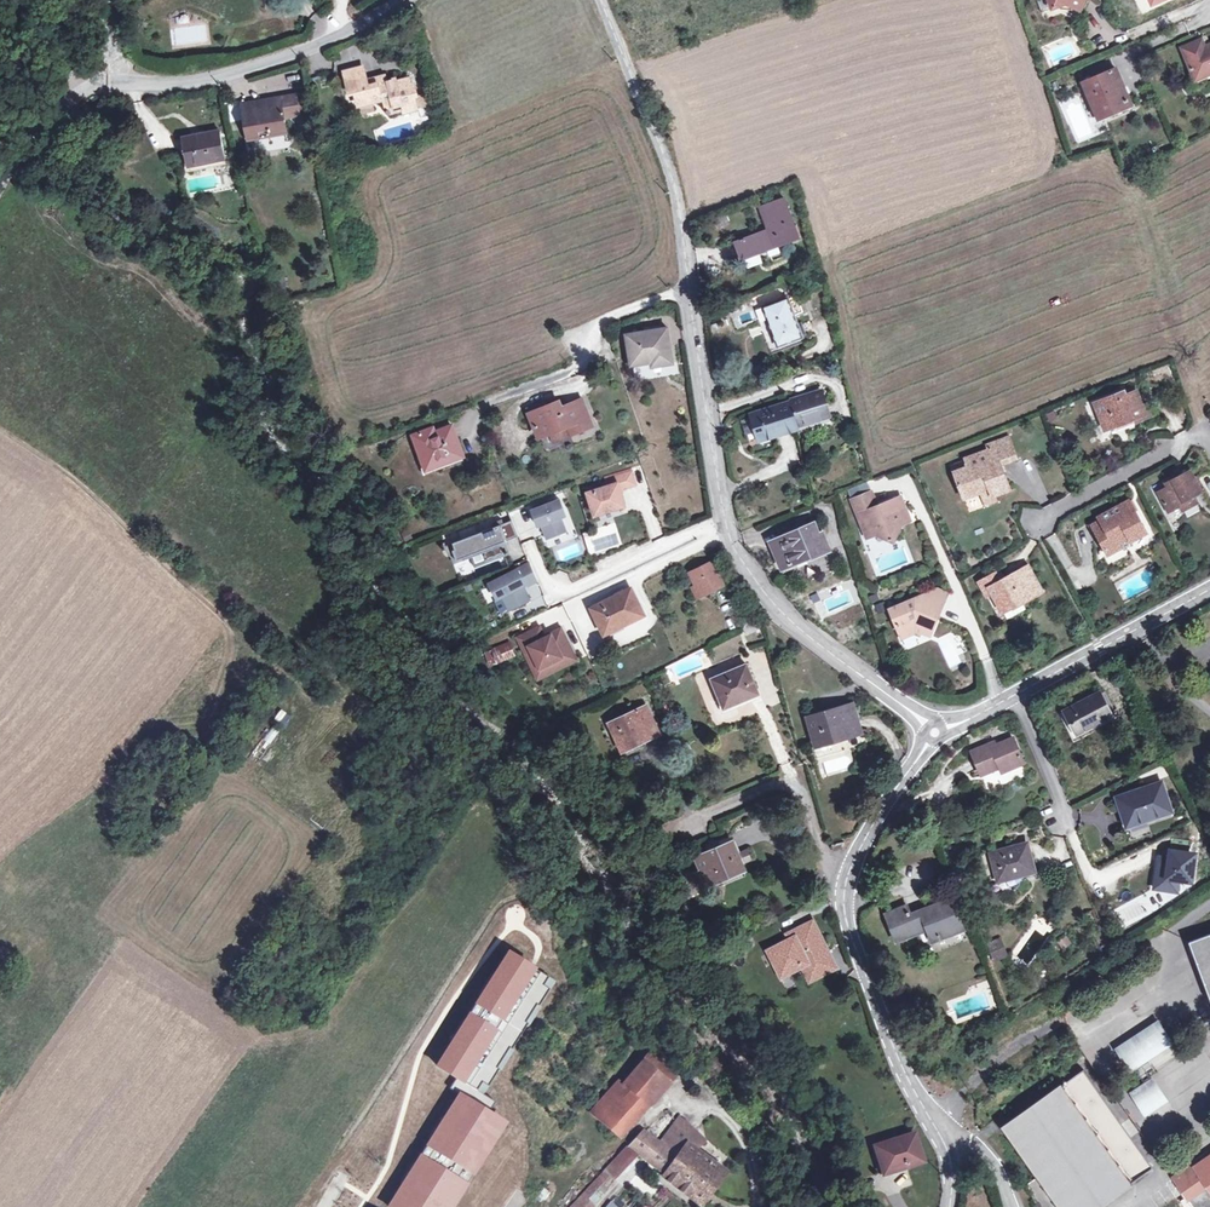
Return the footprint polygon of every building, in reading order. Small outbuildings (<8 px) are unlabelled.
[(1051,10),(1066,4),(1080,11),(1085,0),(1048,0),(1051,10)] [(1196,42),(1181,48),(1194,77),(1209,69),(1209,46),(1204,48),(1200,50),(1196,42)] [(359,107),(373,103),(385,100),(388,113),(404,109),(404,112),(416,109),(413,97),(417,97),(414,84),(410,85),(409,79),(396,82),(395,79),(386,82),(386,79),(375,82),(375,84),(368,86),(364,68),(344,72),(350,95),(355,94),(359,107)] [(1083,82),(1098,119),(1130,105),(1115,69),(1083,82)] [(250,120),(252,134),(268,131),(269,134),(286,131),(284,119),(299,116),(296,95),(242,104),(245,121),(250,120)] [(373,103),(359,107),(361,114),(375,110),(373,103)] [(182,139),(188,167),(225,160),(219,132),(182,139)] [(762,206),(770,229),(736,242),(742,259),(799,238),(784,198),(762,206)] [(763,308),(778,346),(801,337),(787,298),(763,308)] [(627,336),(632,365),(651,362),(652,367),(672,364),(667,330),(627,336)] [(751,418),(755,430),(758,437),(796,425),(796,426),(830,416),(822,389),(788,400),(789,401),(750,414),(751,418)] [(1146,417),(1142,406),(1136,392),(1118,399),(1117,396),(1098,403),(1103,415),(1100,416),(1106,430),(1134,419),(1135,422),(1146,417)] [(528,410),(530,415),(547,408),(546,403),(528,410)] [(560,403),(547,408),(530,415),(539,438),(551,434),(554,441),(571,434),(592,427),(582,403),(564,411),(560,403)] [(1142,406),(1146,417),(1151,415),(1147,404),(1142,406)] [(746,433),(755,430),(751,418),(742,420),(746,433)] [(414,436),(424,463),(435,459),(438,466),(463,457),(452,427),(436,433),(434,428),(414,436)] [(991,487),(993,494),(1010,488),(1001,465),(1016,459),(1008,438),(987,446),(989,450),(964,459),(965,461),(967,467),(957,472),(955,473),(966,499),(981,493),(980,491),(991,487)] [(426,470),(438,466),(435,459),(424,463),(426,470)] [(462,478),(473,475),(468,461),(458,464),(462,478)] [(967,467),(965,461),(954,465),(957,472),(967,467)] [(1165,484),(1168,488),(1158,493),(1168,512),(1184,503),(1186,506),(1195,501),(1193,497),(1201,492),(1189,471),(1165,484)] [(616,477),(616,483),(619,490),(635,485),(631,472),(616,477)] [(623,506),(616,483),(586,493),(593,516),(623,506)] [(996,503),(993,494),(991,487),(980,491),(981,493),(986,506),(996,503)] [(851,502),(866,539),(875,535),(893,542),(901,525),(910,521),(900,498),(877,507),(871,493),(851,502)] [(559,499),(531,510),(537,526),(541,524),(547,538),(566,531),(560,517),(566,515),(559,499)] [(1126,502),(1100,517),(1106,527),(1109,526),(1113,533),(1100,540),(1108,555),(1120,548),(1117,543),(1129,537),(1130,539),(1145,532),(1135,513),(1133,514),(1126,502)] [(1090,522),(1100,540),(1113,533),(1109,526),(1106,527),(1100,517),(1090,522)] [(519,537),(512,521),(503,524),(494,527),(444,546),(449,554),(452,557),(455,556),(457,560),(469,556),(482,551),(486,561),(504,554),(500,544),(519,537)] [(814,523),(775,541),(781,554),(786,552),(791,564),(810,556),(811,558),(830,549),(823,532),(819,533),(814,523)] [(770,543),(776,557),(781,554),(775,541),(770,543)] [(482,551),(469,556),(473,566),(486,561),(482,551)] [(781,569),(791,564),(786,552),(781,554),(776,557),(781,569)] [(530,563),(489,584),(497,599),(502,596),(509,610),(529,600),(522,586),(524,585),(527,586),(537,581),(530,563)] [(696,585),(701,596),(723,585),(712,563),(690,573),(696,585)] [(1028,566),(1020,570),(1025,579),(1032,575),(1028,566)] [(1025,579),(1020,570),(1000,581),(996,574),(979,583),(984,591),(989,588),(992,594),(1002,612),(1021,602),(1041,591),(1032,575),(1025,579)] [(697,598),(701,596),(696,585),(691,587),(697,598)] [(592,608),(604,633),(624,623),(625,625),(644,615),(631,589),(592,608)] [(927,594),(928,596),(943,602),(947,594),(936,590),(927,594)] [(943,602),(928,596),(922,599),(920,603),(913,601),(903,605),(903,604),(890,610),(902,639),(913,635),(915,629),(922,632),(930,635),(943,602)] [(1021,602),(1002,612),(1006,620),(1025,610),(1021,602)] [(746,634),(765,625),(761,619),(743,628),(746,634)] [(528,659),(536,669),(549,664),(551,669),(574,657),(561,629),(550,634),(551,635),(542,639),(537,629),(521,636),(528,651),(525,652),(528,659)] [(920,637),(922,632),(915,629),(913,635),(920,637)] [(510,642),(486,653),(491,664),(515,653),(510,642)] [(536,669),(528,659),(537,679),(576,660),(574,657),(551,669),(549,664),(536,669)] [(730,691),(734,703),(758,693),(746,664),(712,679),(719,696),(730,691)] [(723,707),(734,703),(730,691),(719,696),(723,707)] [(1065,712),(1076,735),(1111,717),(1100,694),(1065,712)] [(808,718),(816,746),(860,732),(852,705),(808,718)] [(609,723),(623,750),(658,732),(645,706),(609,723)] [(991,748),(990,744),(973,752),(983,775),(1000,768),(1007,765),(1009,770),(1024,763),(1014,739),(997,746),(991,748)] [(1002,773),(1009,770),(1007,765),(1000,768),(1002,773)] [(1118,798),(1127,827),(1171,811),(1162,783),(1118,798)] [(1192,838),(1172,838),(1169,858),(1169,863),(1158,861),(1154,888),(1178,892),(1179,880),(1192,882),(1196,855),(1189,853),(1192,838)] [(831,846),(833,852),(846,849),(844,842),(831,846)] [(701,869),(707,884),(721,878),(722,880),(744,871),(733,843),(696,858),(701,869)] [(990,854),(998,881),(1034,872),(1027,844),(990,854)] [(707,884),(701,869),(693,873),(700,890),(708,887),(707,884)] [(951,899),(920,910),(910,915),(909,912),(906,905),(885,914),(897,942),(918,934),(923,948),(932,944),(931,940),(962,927),(951,899)] [(782,972),(804,962),(811,977),(832,966),(825,951),(829,950),(824,941),(821,943),(812,925),(797,933),(802,942),(796,945),(794,941),(772,952),(782,972)] [(1067,935),(1057,941),(1063,949),(1072,943),(1067,935)] [(1189,943),(1209,1001),(1209,935),(1189,943)] [(987,944),(995,963),(1008,957),(1001,938),(987,944)] [(1114,1050),(1128,1071),(1169,1042),(1155,1022),(1114,1050)] [(654,1049),(644,1061),(669,1082),(679,1070),(654,1049)] [(644,1061),(634,1071),(659,1094),(669,1082),(644,1061)] [(622,1085),(629,1091),(603,1121),(602,1122),(620,1137),(659,1094),(634,1071),(622,1085)] [(1084,1071),(1078,1075),(1147,1172),(1153,1168),(1084,1071)] [(1078,1075),(1063,1086),(1061,1085),(1001,1128),(1037,1177),(1028,1183),(1038,1206),(1101,1206),(1133,1184),(1132,1183),(1147,1172),(1078,1075)] [(1132,1093),(1146,1114),(1166,1100),(1152,1079),(1132,1093)] [(622,1085),(618,1081),(591,1111),(592,1111),(603,1121),(629,1091),(622,1085)] [(1129,1118),(1122,1122),(1131,1136),(1138,1131),(1129,1118)] [(701,1139),(686,1124),(667,1150),(677,1159),(687,1145),(693,1150),(701,1139)] [(875,1147),(883,1171),(905,1164),(906,1167),(923,1161),(914,1134),(875,1147)] [(701,1139),(693,1150),(707,1159),(713,1151),(701,1139)] [(638,1153),(629,1145),(612,1163),(621,1171),(638,1153)] [(687,1145),(677,1159),(664,1175),(675,1184),(688,1194),(702,1205),(711,1191),(725,1172),(707,1159),(693,1150),(687,1145)] [(677,1159),(667,1150),(655,1167),(664,1175),(677,1159)] [(1196,1166),(1194,1164),(1173,1178),(1194,1206),(1209,1206),(1209,1156),(1196,1166)] [(580,1197),(570,1206),(582,1206),(586,1203),(580,1197)] [(605,1206),(623,1206),(624,1206),(615,1197),(605,1206)]
